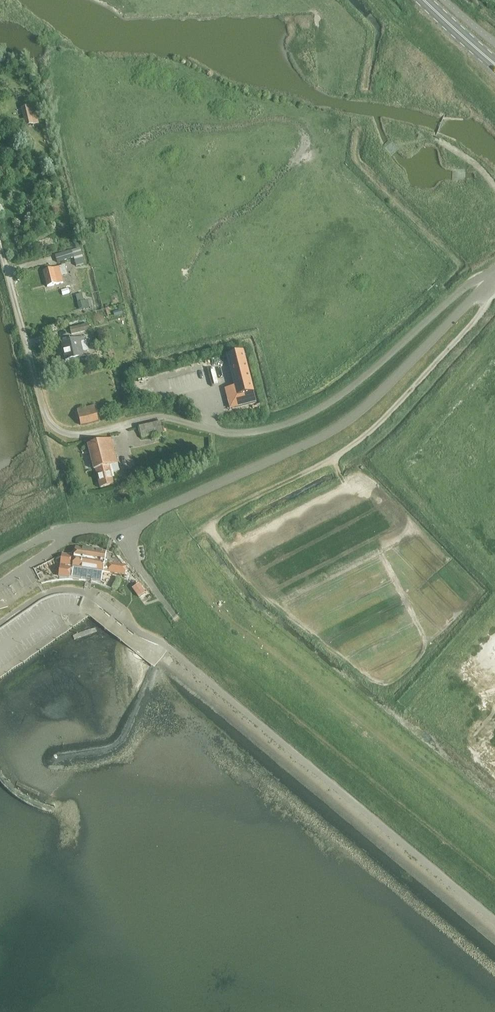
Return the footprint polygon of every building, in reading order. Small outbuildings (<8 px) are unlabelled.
[(33,105),(29,106),(29,105),(21,107),(25,125),(33,123),(37,122),(33,105)] [(393,147),(400,141),(393,132),(386,137),(393,147)] [(467,170),(467,159),(457,159),(457,170),(467,170)] [(76,266),(84,263),(82,256),(82,255),(80,247),(55,254),(57,262),(73,257),(76,266)] [(62,277),(68,275),(66,267),(60,268),(44,272),(48,289),(64,284),(62,277)] [(88,299),(84,300),(82,293),(75,294),(79,309),(89,306),(88,299)] [(68,320),(71,334),(89,330),(86,316),(68,320)] [(62,344),(66,361),(88,356),(84,339),(62,344)] [(243,351),(227,355),(234,386),(225,388),(230,408),(256,402),(243,351)] [(170,367),(173,384),(213,379),(210,362),(170,367)] [(77,408),(81,425),(98,420),(94,404),(77,408)] [(140,429),(142,439),(166,433),(163,423),(140,429)] [(118,464),(112,440),(89,446),(96,471),(97,471),(102,489),(115,485),(111,470),(113,470),(114,474),(120,472),(118,464)] [(74,548),(73,556),(62,554),(59,576),(69,577),(69,576),(89,579),(101,581),(103,571),(124,574),(124,577),(126,577),(126,575),(125,575),(126,569),(125,568),(126,567),(125,565),(123,566),(114,553),(76,547),(76,548),(74,548)] [(34,574),(43,572),(41,563),(32,564),(34,574)] [(139,597),(145,593),(139,584),(133,589),(139,597)] [(309,625),(321,634),(325,630),(313,620),(309,625)] [(335,642),(346,650),(352,644),(341,635),(335,642)]
